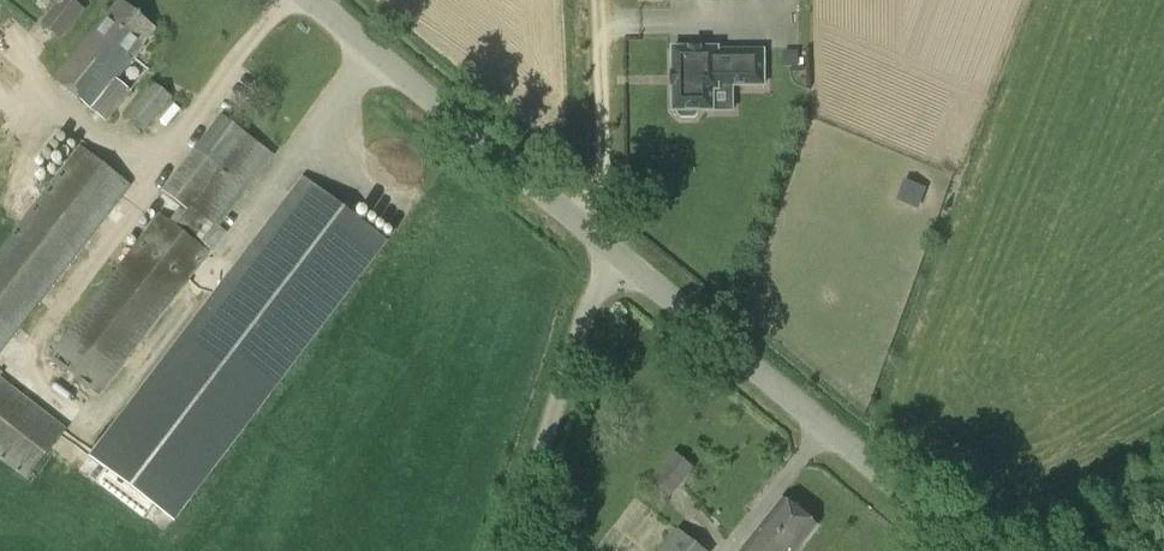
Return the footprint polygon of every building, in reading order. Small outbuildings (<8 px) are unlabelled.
[(63,5),(47,25),(64,39),(86,11),(73,0),(57,0),(63,5)] [(155,29),(124,3),(110,19),(109,18),(58,80),(107,121),(131,92),(116,80),(144,47),(142,45),(155,29)] [(713,91),(718,91),(718,83),(732,83),(732,86),(731,86),(731,87),(733,87),(763,87),(764,87),(764,86),(764,54),(764,53),(763,53),(718,53),(718,52),(719,52),(719,50),(717,50),(717,51),(675,51),(675,50),(673,50),(673,52),(674,52),(674,75),(673,75),(673,88),(674,88),(674,111),(673,111),(673,113),(675,113),(675,112),(679,112),(679,116),(682,119),(694,119),(698,116),(698,112),(712,112),(714,112),(714,111),(713,111),(713,91)] [(140,138),(173,98),(155,84),(126,118),(136,126),(132,131),(140,138)] [(219,227),(275,156),(222,115),(162,192),(181,207),(170,222),(160,214),(48,357),(99,397),(227,233),(219,227)] [(123,208),(118,204),(132,186),(81,146),(0,249),(0,354),(61,276),(66,279),(69,275),(65,271),(79,253),(84,258),(88,253),(82,249),(114,208),(120,212),(123,208)] [(89,456),(174,521),(387,242),(302,178),(89,456)] [(909,182),(902,202),(918,208),(925,188),(909,182)] [(27,482),(68,430),(0,377),(3,373),(0,370),(0,461),(27,482)] [(669,499),(694,468),(674,452),(649,483),(669,499)] [(98,484),(98,485),(100,486),(144,519),(153,506),(108,472),(98,484)] [(818,527),(782,498),(740,550),(799,550),(818,527)] [(678,530),(661,550),(704,550),(678,530)]
